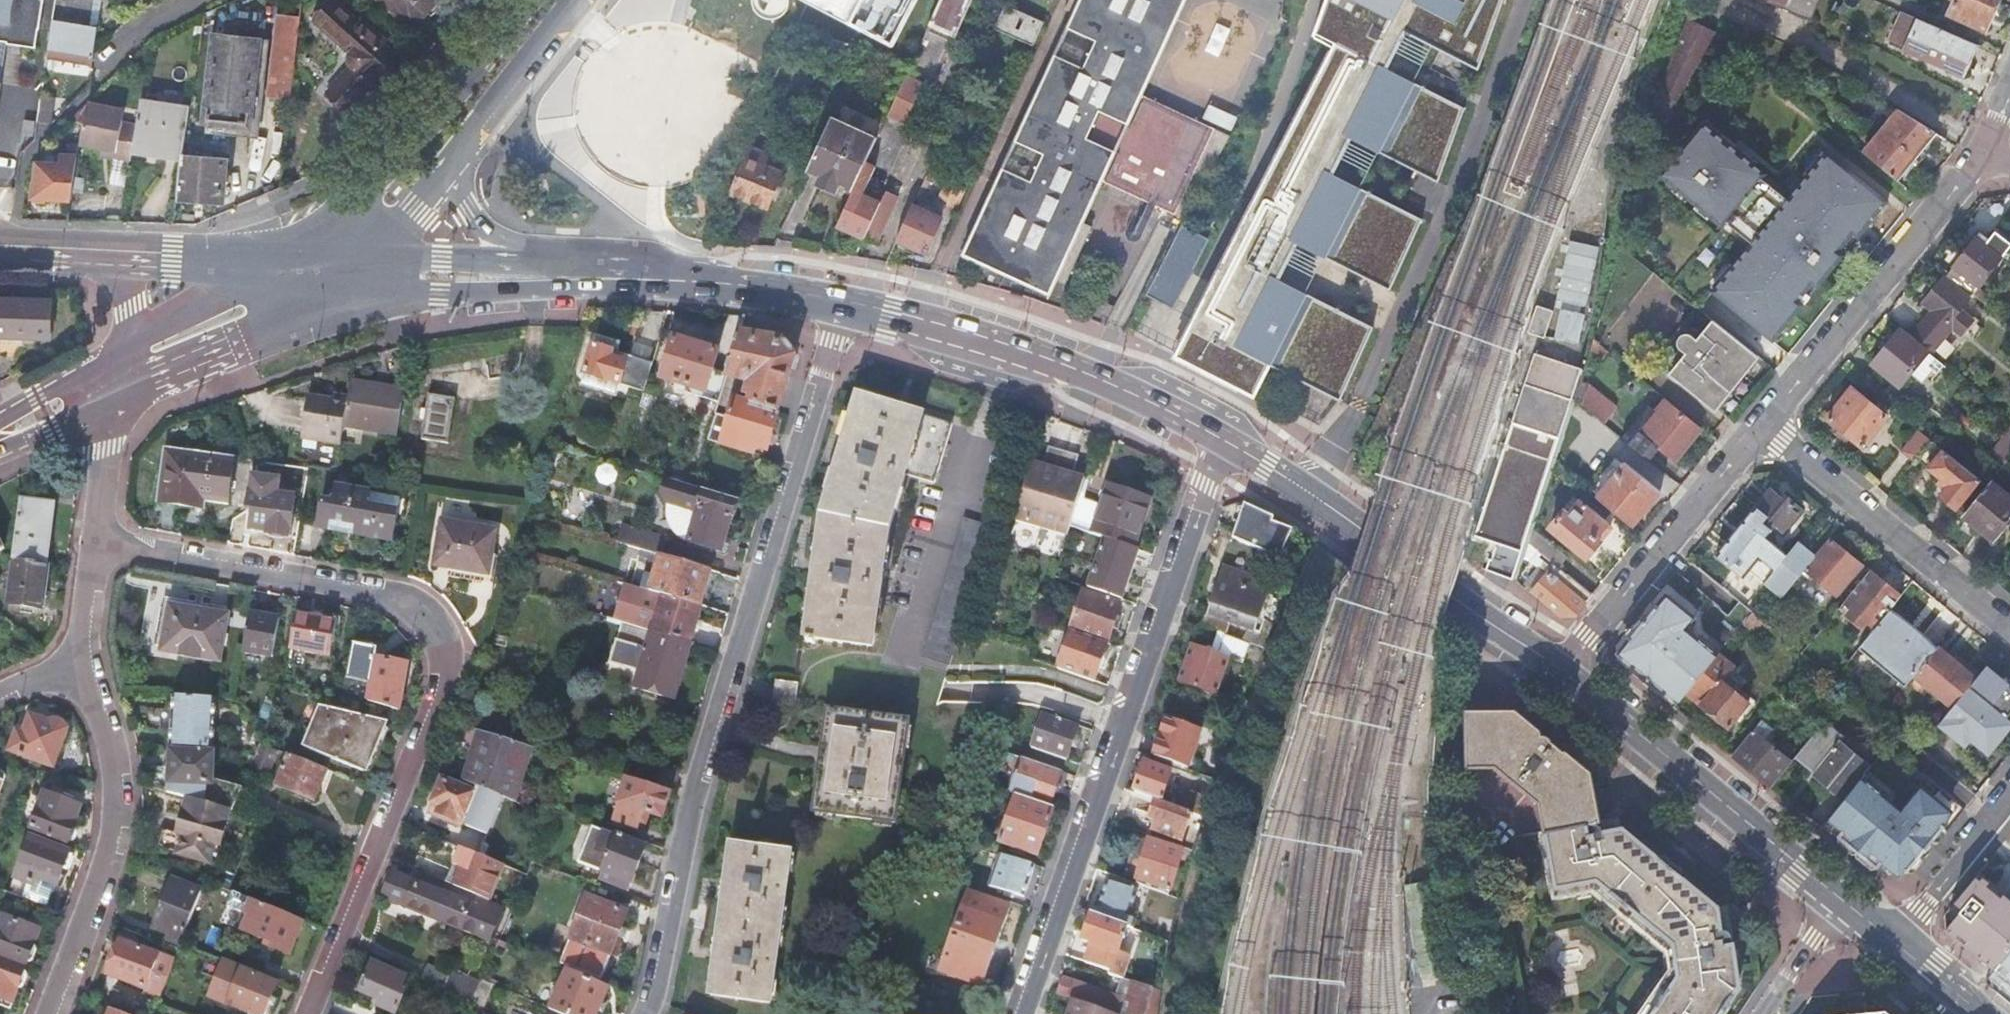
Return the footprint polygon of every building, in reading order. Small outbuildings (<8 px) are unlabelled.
[(9,42),(12,24),(41,28),(46,0),(0,0),(0,95),(9,42)] [(91,26),(93,12),(95,0),(58,0),(54,20),(91,26)] [(337,0),(331,0),(314,19),(351,52),(350,55),(349,69),(328,92),(349,111),(374,84),(398,57),(386,44),(389,41),(363,18),(360,21),(337,0)] [(412,28),(426,13),(437,0),(381,0),(412,28)] [(751,6),(755,14),(761,19),(772,20),(781,16),(787,7),(788,0),(751,0),(751,6)] [(892,50),(917,0),(798,0),(892,50)] [(899,93),(881,133),(858,184),(855,189),(848,205),(839,226),(865,238),(883,199),(877,196),(875,201),(863,195),(875,171),(888,177),(912,126),(904,123),(922,85),(926,87),(948,41),(952,42),(971,0),(942,0),(912,65),(899,93)] [(1118,0),(1070,0),(1066,10),(1075,15),(1067,33),(1096,46),(1097,45),(1108,20),(1118,0)] [(1108,20),(1097,45),(1096,46),(1084,69),(1114,82),(1127,88),(1144,96),(1188,0),(1118,0),(1108,20)] [(1314,36),(1317,37),(1317,34),(1336,43),(1176,357),(1257,398),(1273,366),(1342,401),(1375,327),(1281,279),(1263,270),(1281,234),(1299,244),(1391,291),(1424,219),(1334,174),(1316,165),(1334,129),(1353,138),(1439,183),(1466,108),(1388,69),(1383,66),(1401,29),(1407,32),(1480,70),(1505,0),(1327,0),(1314,36)] [(1768,1),(1813,21),(1822,0),(1769,0),(1768,1)] [(1950,15),(1986,31),(2000,0),(1957,0),(1950,15)] [(1021,15),(1022,13),(1006,5),(1005,8),(1021,15)] [(1014,31),(1021,15),(1005,8),(997,24),(1014,31)] [(292,95),(301,17),(277,14),(267,92),(292,95)] [(1965,76),(1980,44),(1921,18),(1906,50),(1928,59),(1930,55),(1946,63),(1944,67),(1965,76)] [(93,64),(94,55),(98,28),(91,26),(54,20),(48,57),(71,61),(93,64)] [(1688,23),(1649,125),(1657,128),(1664,110),(1670,113),(1677,101),(1715,34),(1688,23)] [(38,47),(41,28),(12,24),(9,42),(38,47)] [(1388,69),(1407,32),(1401,29),(1383,66),(1388,69)] [(1084,69),(1096,46),(1067,33),(1056,56),(1084,69)] [(220,42),(209,121),(212,121),(248,126),(259,48),(220,42)] [(814,63),(797,56),(794,63),(811,69),(814,63)] [(1204,180),(1208,172),(1067,102),(1084,69),(1056,56),(1017,142),(1045,155),(1075,169),(1088,175),(1104,182),(1184,219),(1204,180)] [(1208,172),(1227,134),(1144,96),(1127,88),(1114,82),(1084,69),(1067,102),(1208,172)] [(50,125),(52,113),(55,96),(43,94),(38,124),(50,125)] [(55,96),(52,113),(59,114),(62,97),(55,96)] [(191,109),(142,102),(138,125),(134,152),(159,156),(183,160),(189,118),(191,109)] [(1212,103),(1206,119),(1236,129),(1241,113),(1212,103)] [(124,160),(133,161),(134,152),(138,125),(123,123),(125,111),(88,105),(81,146),(102,150),(116,152),(115,158),(124,160)] [(83,127),(86,109),(84,107),(71,120),(83,127)] [(1879,128),(1917,158),(1937,133),(1894,107),(1878,127),(1879,128)] [(808,173),(822,178),(830,161),(837,144),(843,133),(847,122),(834,117),(808,173)] [(36,123),(26,122),(24,136),(34,138),(36,123)] [(830,161),(822,178),(842,185),(855,189),(858,184),(881,133),(847,122),(843,133),(837,144),(830,161)] [(1716,292),(1778,339),(1887,198),(1828,153),(1792,200),(1762,176),(1767,169),(1706,122),(1665,176),(1754,244),(1716,292)] [(686,149),(687,128),(606,127),(605,160),(624,161),(624,159),(634,159),(634,176),(658,176),(658,148),(676,148),(676,149),(686,149)] [(1899,180),(1917,158),(1879,128),(1878,127),(1860,150),(1876,162),(1895,177),(1899,180)] [(1334,174),(1353,138),(1334,129),(1316,165),(1334,174)] [(1231,136),(1227,134),(1208,172),(1212,174),(1231,136)] [(72,145),(70,159),(78,161),(80,146),(72,145)] [(116,152),(102,150),(101,156),(115,158),(116,152)] [(1086,223),(1104,182),(1088,175),(1075,169),(1045,155),(1033,182),(1003,168),(963,256),(1052,297),(1059,281),(1067,285),(1094,227),(1086,223)] [(48,156),(37,164),(59,167),(60,158),(48,156)] [(41,199),(71,200),(78,161),(70,159),(60,158),(59,167),(37,164),(35,198),(41,199)] [(208,162),(183,160),(179,198),(201,200),(222,202),(226,164),(208,162)] [(744,161),(731,195),(769,210),(782,177),(744,161)] [(933,164),(928,175),(937,180),(943,169),(933,164)] [(842,185),(822,178),(819,186),(839,192),(842,185)] [(939,197),(953,202),(961,183),(947,178),(939,197)] [(886,194),(883,199),(865,238),(877,244),(898,199),(886,194)] [(913,206),(897,240),(926,253),(941,219),(913,206)] [(1211,240),(1183,226),(1148,295),(1175,309),(1211,240)] [(1946,276),(1970,296),(1978,288),(2009,249),(2009,245),(1995,233),(1985,245),(1976,238),(1946,276)] [(1281,279),(1299,244),(1281,234),(1263,270),(1281,279)] [(1614,277),(1600,320),(1610,328),(1654,274),(1617,244),(1614,277)] [(1970,296),(1946,276),(1924,304),(1934,312),(1921,328),(1917,324),(1910,333),(1937,355),(1957,330),(1965,337),(1977,323),(1960,309),(1970,297),(1970,296)] [(1471,323),(1485,282),(1475,279),(1461,320),(1471,323)] [(51,339),(52,301),(0,299),(0,338),(51,339)] [(1537,305),(1529,331),(1544,336),(1553,310),(1537,305)] [(1757,356),(1709,317),(1697,332),(1692,337),(1690,335),(1687,335),(1684,336),(1680,338),(1679,341),(1679,344),(1680,348),(1682,350),(1688,355),(1680,366),(1673,375),(1717,410),(1759,357),(1757,356)] [(1938,373),(1945,365),(1901,330),(1873,365),(1900,386),(1910,373),(1923,383),(1934,370),(1938,373)] [(621,384),(646,391),(654,364),(628,356),(626,362),(618,359),(620,353),(614,352),(617,341),(599,335),(585,378),(620,388),(621,384)] [(782,342),(740,335),(729,373),(728,375),(727,377),(746,382),(745,386),(749,388),(745,401),(745,403),(779,413),(779,412),(796,357),(782,342)] [(728,375),(729,373),(715,369),(720,352),(677,339),(665,379),(693,388),(691,394),(720,403),(727,377),(728,375)] [(1674,360),(1680,366),(1688,355),(1682,350),(1674,360)] [(1490,540),(1484,559),(1517,570),(1581,369),(1536,354),(1477,536),(1490,540)] [(406,387),(352,379),(349,398),(344,427),(398,436),(406,387)] [(1581,404),(1607,426),(1620,410),(1593,389),(1581,404)] [(1888,417),(1853,389),(1828,419),(1840,428),(1836,434),(1847,443),(1851,438),(1863,447),(1888,417)] [(431,394),(424,439),(449,443),(456,398),(431,394)] [(344,427),(349,398),(334,395),(333,400),(307,396),(300,450),(339,456),(344,427)] [(953,425),(858,397),(822,515),(807,637),(809,638),(808,641),(816,642),(817,639),(874,647),(891,527),(907,475),(935,483),(953,425)] [(767,451),(779,413),(745,403),(745,401),(735,398),(729,417),(717,414),(709,440),(750,452),(752,446),(767,451)] [(1677,461),(1703,430),(1667,400),(1650,422),(1642,432),(1653,442),(1677,461)] [(1919,459),(1933,442),(1920,431),(1903,453),(1916,463),(1919,459)] [(1994,454),(2007,464),(2009,460),(2009,435),(1994,454)] [(1957,509),(1979,480),(1933,442),(1919,459),(1943,480),(1941,483),(1948,489),(1942,497),(1957,509)] [(1043,467),(1032,464),(1015,520),(1042,528),(1064,453),(1049,448),(1043,467)] [(234,460),(220,458),(165,451),(158,504),(203,511),(205,502),(228,505),(234,460)] [(1079,457),(1064,453),(1042,528),(1068,536),(1071,528),(1078,503),(1085,479),(1073,476),(1079,457)] [(1626,464),(1599,498),(1598,498),(1634,527),(1634,526),(1661,492),(1626,464)] [(282,490),(284,475),(248,471),(240,539),(297,546),(303,492),(282,490)] [(1100,511),(1078,503),(1071,528),(1106,540),(1134,550),(1154,496),(1110,482),(1100,511)] [(1992,483),(1988,487),(1964,517),(1994,541),(2009,521),(2009,498),(1992,483)] [(1774,487),(1770,491),(1787,505),(1790,501),(1774,487)] [(336,488),(330,521),(356,526),(354,534),(393,541),(398,516),(401,499),(336,488)] [(734,517),(739,501),(704,490),(699,507),(701,508),(690,542),(722,551),(733,516),(734,517)] [(1770,491),(1758,506),(1770,516),(1765,523),(1772,530),(1780,536),(1792,521),(1794,523),(1803,511),(1790,501),(1787,505),(1770,491)] [(15,534),(16,561),(47,565),(55,504),(19,499),(16,530),(15,534)] [(1601,543),(1597,540),(1608,526),(1579,502),(1568,516),(1564,512),(1551,528),(1589,559),(1601,543)] [(1758,506),(1757,505),(1741,526),(1732,537),(1717,556),(1744,578),(1772,543),(1766,538),(1772,530),(1765,523),(1770,516),(1758,506)] [(356,526),(330,521),(329,530),(354,534),(356,526)] [(951,665),(991,529),(964,521),(925,658),(951,665)] [(442,523),(435,566),(487,575),(495,531),(442,523)] [(617,542),(661,556),(663,556),(667,540),(623,526),(617,542)] [(1533,529),(1528,545),(1560,569),(1569,558),(1533,529)] [(1123,601),(1140,552),(1134,550),(1106,540),(1088,589),(1123,601)] [(1788,556),(1766,583),(1781,596),(1785,599),(1807,572),(1838,597),(1864,566),(1833,540),(1820,556),(1802,541),(1800,544),(1798,543),(1788,556)] [(1528,545),(1525,554),(1541,568),(1532,580),(1539,586),(1533,593),(1562,617),(1577,617),(1594,596),(1560,569),(1528,545)] [(651,592),(664,596),(700,606),(711,570),(663,556),(661,556),(651,592)] [(16,561),(14,562),(9,606),(42,610),(48,566),(47,565),(16,561)] [(1265,650),(1270,639),(1254,634),(1271,586),(1225,570),(1204,628),(1226,636),(1247,644),(1265,650)] [(1868,621),(1877,629),(1881,623),(1891,611),(1902,597),(1871,572),(1860,585),(1846,603),(1855,611),(1850,616),(1863,628),(1868,621)] [(1529,589),(1533,593),(1539,586),(1532,580),(1526,587),(1528,589),(1529,589)] [(623,581),(619,619),(644,622),(648,584),(623,581)] [(1766,583),(1747,606),(1755,612),(1762,619),(1781,596),(1766,583)] [(1071,632),(1073,632),(1108,644),(1121,606),(1085,592),(1071,632)] [(664,596),(653,632),(692,644),(703,607),(700,606),(664,596)] [(1688,695),(1718,657),(1716,655),(1698,640),(1685,630),(1693,619),(1667,598),(1658,609),(1656,607),(1650,615),(1637,631),(1631,638),(1617,656),(1633,670),(1663,695),(1665,693),(1669,695),(1676,702),(1680,704),(1688,695)] [(1652,604),(1646,611),(1650,615),(1656,607),(1652,604)] [(170,606),(162,653),(221,663),(229,618),(170,606)] [(1938,649),(1891,611),(1881,623),(1877,629),(1862,646),(1909,685),(1915,677),(1938,649)] [(1762,619),(1755,612),(1745,624),(1764,640),(1774,628),(1762,619)] [(338,620),(296,613),(290,651),(331,658),(338,620)] [(280,621),(250,616),(244,652),(274,657),(280,621)] [(1633,627),(1627,635),(1631,638),(1637,631),(1633,627)] [(692,644),(653,632),(648,649),(618,640),(611,663),(642,672),(637,687),(675,699),(692,644)] [(1073,632),(1059,669),(1094,681),(1108,644),(1073,632)] [(1701,635),(1698,640),(1716,655),(1720,650),(1701,635)] [(1194,645),(1180,683),(1218,697),(1231,659),(1240,662),(1247,644),(1226,636),(1220,654),(1194,645)] [(1953,709),(1977,679),(1965,669),(1968,665),(1956,654),(1952,659),(1939,647),(1938,649),(1915,677),(1953,709)] [(1735,668),(1720,655),(1718,657),(1688,695),(1731,729),(1742,715),(1746,718),(1755,708),(1735,691),(1741,683),(1731,674),(1735,668)] [(377,659),(368,701),(385,706),(401,710),(409,665),(377,659)] [(1977,679),(1980,675),(1968,665),(1965,669),(1977,679)] [(1987,668),(1941,726),(1967,746),(1971,741),(1976,734),(1992,746),(2009,723),(2009,722),(2007,720),(2009,717),(2009,687),(1987,668)] [(780,683),(778,702),(796,705),(798,686),(780,683)] [(1674,705),(1676,702),(1669,695),(1666,699),(1674,705)] [(217,700),(176,697),(175,748),(215,750),(217,700)] [(322,709),(305,749),(364,772),(385,722),(322,709)] [(1543,731),(1518,709),(1467,710),(1468,742),(1466,742),(1467,768),(1497,767),(1541,803),(1542,811),(1598,799),(1593,772),(1566,750),(1565,750),(1558,757),(1550,750),(1553,746),(1555,740),(1546,733),(1544,733),(1543,731)] [(829,711),(816,814),(895,824),(909,723),(829,711)] [(1044,714),(1031,748),(1067,760),(1079,726),(1044,714)] [(14,738),(9,753),(53,769),(68,729),(30,716),(21,740),(14,738)] [(1202,733),(1167,720),(1154,757),(1189,769),(1202,733)] [(1733,758),(1771,789),(1793,763),(1771,746),(1780,734),(1763,721),(1733,758)] [(1992,746),(1976,734),(1971,741),(1991,757),(2009,733),(2009,723),(1992,746)] [(1824,726),(1794,761),(1845,802),(1861,782),(1865,777),(1869,772),(1838,747),(1843,741),(1824,726)] [(534,748),(483,731),(469,782),(478,786),(491,791),(516,802),(534,748)] [(232,812),(234,813),(244,787),(213,786),(214,755),(173,754),(172,785),(168,794),(190,800),(232,812)] [(316,797),(327,771),(290,756),(279,782),(316,797)] [(635,759),(629,779),(656,788),(663,768),(635,759)] [(1063,772),(1024,759),(1012,793),(1017,795),(1051,807),(1063,772)] [(1146,765),(1136,793),(1156,800),(1162,802),(1172,774),(1146,765)] [(1895,801),(1865,777),(1861,782),(1892,806),(1895,801)] [(445,779),(432,811),(475,829),(488,797),(491,791),(478,786),(476,792),(445,779)] [(663,818),(671,793),(656,788),(629,779),(616,820),(639,827),(645,811),(663,818)] [(1892,806),(1861,782),(1845,802),(1826,826),(1842,839),(1860,854),(1879,869),(1882,864),(1897,876),(1903,876),(1907,871),(1908,873),(1920,859),(1932,844),(1944,829),(1942,828),(1950,818),(1949,812),(1925,793),(1919,793),(1902,814),(1892,806)] [(1005,791),(993,787),(991,796),(1002,799),(1005,791)] [(45,794),(32,829),(71,843),(77,826),(75,825),(82,807),(45,794)] [(1051,807),(1017,795),(1000,842),(1039,855),(1056,808),(1051,807)] [(1598,799),(1542,811),(1545,832),(1548,832),(1596,822),(1602,820),(1598,799)] [(221,847),(232,812),(190,800),(186,815),(186,814),(180,835),(184,837),(179,855),(193,859),(193,860),(211,865),(216,846),(221,847)] [(1162,802),(1156,800),(1151,818),(1158,820),(1155,830),(1182,840),(1192,813),(1162,802)] [(1622,816),(1602,820),(1596,822),(1604,830),(1613,829),(1619,834),(1624,827),(1622,816)] [(1548,832),(1553,860),(1550,860),(1557,897),(1577,893),(1577,889),(1598,885),(1609,895),(1607,898),(1635,921),(1638,918),(1675,948),(1677,970),(1671,979),(1668,976),(1657,993),(1661,995),(1650,1010),(1647,1008),(1643,1013),(1728,1013),(1733,1006),(1732,999),(1741,985),(1735,944),(1735,939),(1732,933),(1728,930),(1723,929),(1722,919),(1715,913),(1720,906),(1685,877),(1684,870),(1667,856),(1661,857),(1624,827),(1619,834),(1613,829),(1604,830),(1596,822),(1548,832)] [(631,892),(634,884),(640,869),(649,849),(597,827),(582,862),(606,872),(602,880),(631,892)] [(1938,846),(1948,835),(1947,832),(1944,829),(1932,844),(1935,846),(1938,846)] [(1840,845),(1854,857),(1858,857),(1860,854),(1842,839),(1839,842),(1840,845)] [(32,886),(26,901),(48,909),(54,893),(42,889),(44,883),(58,888),(64,871),(69,873),(74,858),(70,856),(70,854),(32,840),(18,880),(32,886)] [(1183,852),(1151,840),(1139,878),(1171,889),(1183,852)] [(732,845),(711,994),(770,1003),(791,854),(732,845)] [(490,900),(505,865),(470,851),(455,885),(490,900)] [(1858,857),(1858,860),(1872,872),(1876,872),(1879,869),(1860,854),(1858,857)] [(1025,896),(1035,865),(1001,856),(991,887),(1025,896)] [(1915,875),(1924,865),(1923,862),(1920,859),(1908,873),(1912,876),(1915,875)] [(551,880),(555,870),(535,862),(535,863),(531,872),(551,880)] [(385,895),(489,939),(503,910),(424,877),(421,884),(394,873),(385,895)] [(1980,874),(1956,904),(1963,910),(1946,931),(1996,973),(2009,956),(2009,899),(1980,874)] [(1109,881),(1097,915),(1128,926),(1135,929),(1137,920),(1130,918),(1139,892),(1109,881)] [(185,939),(203,894),(173,882),(156,928),(185,939)] [(1577,889),(1577,893),(1578,892),(1579,898),(1595,895),(1603,902),(1606,898),(1607,898),(1609,895),(1598,885),(1577,889)] [(970,893),(942,973),(982,986),(1010,908),(970,893)] [(601,979),(630,914),(589,896),(560,963),(601,979)] [(290,955),(303,921),(249,900),(244,914),(249,916),(243,930),(273,943),(271,947),(290,955)] [(1731,904),(1720,906),(1715,913),(1722,919),(1723,929),(1728,930),(1732,933),(1735,939),(1735,944),(1737,944),(1731,904)] [(1097,915),(1094,914),(1085,939),(1094,942),(1089,957),(1124,970),(1129,955),(1119,951),(1124,938),(1126,939),(1126,936),(1124,935),(1128,926),(1097,915)] [(29,964),(41,931),(5,918),(0,932),(0,954),(29,964)] [(1664,973),(1668,976),(1671,979),(1677,970),(1675,948),(1638,918),(1635,921),(1636,922),(1632,926),(1665,953),(1668,968),(1664,973)] [(163,996),(176,962),(123,942),(110,977),(163,996)] [(493,958),(497,947),(488,943),(483,954),(493,958)] [(2009,984),(2009,956),(1996,973),(2009,984)] [(1086,966),(1121,978),(1124,970),(1089,957),(1086,966)] [(13,1005),(26,971),(0,961),(0,1000),(13,1005)] [(207,997),(251,1013),(266,1013),(278,984),(222,961),(207,997)] [(452,973),(445,988),(473,1001),(483,979),(488,969),(470,962),(463,978),(452,973)] [(410,980),(374,964),(363,990),(381,999),(379,1002),(397,1010),(410,980)] [(608,989),(569,971),(551,1010),(559,1013),(597,1013),(608,989)] [(1057,993),(1071,998),(1076,999),(1108,1011),(1115,1013),(1123,1013),(1124,1012),(1119,1010),(1122,1000),(1119,997),(1063,976),(1057,993)] [(483,1005),(493,984),(489,982),(483,979),(473,1001),(483,1005)] [(1130,1013),(1158,1013),(1160,997),(1153,995),(1155,989),(1151,987),(1136,982),(1129,1003),(1133,1005),(1130,1013)] [(1643,1005),(1647,1008),(1650,1010),(1661,995),(1657,993),(1653,989),(1643,1005)] [(1070,1013),(1115,1013),(1108,1011),(1076,999),(1070,1013)]
